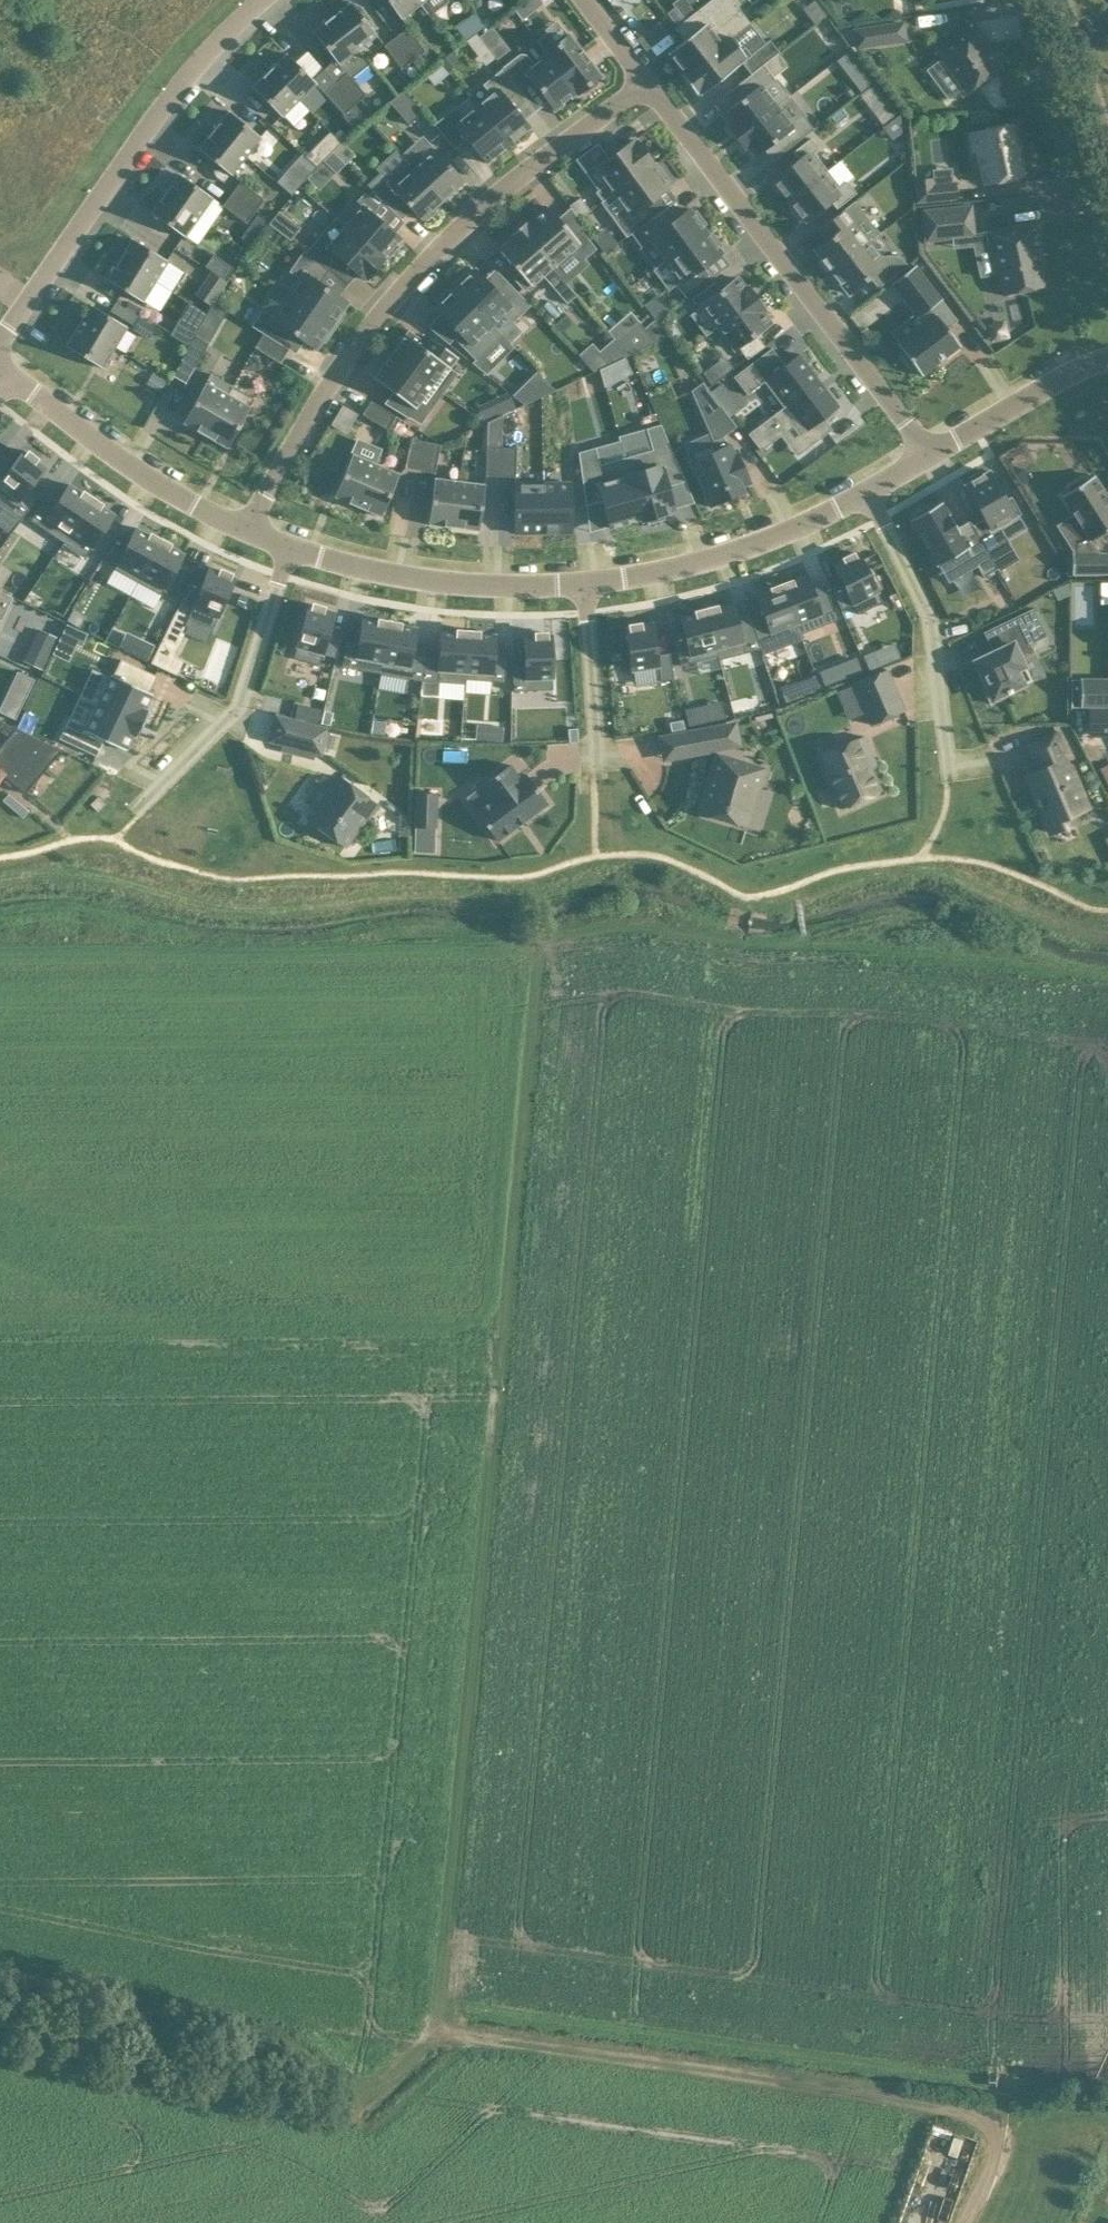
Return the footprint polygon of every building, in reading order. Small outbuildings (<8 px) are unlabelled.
[(401,19),(421,4),(417,0),(387,0),(401,19)] [(421,4),(429,16),(448,1),(447,0),(417,0),(421,4)] [(512,7),(521,19),(543,3),(540,0),(521,0),(512,7)] [(682,76),(750,23),(732,0),(710,0),(683,21),(675,27),(674,28),(677,32),(678,31),(676,28),(682,23),(691,35),(669,52),(685,73),(682,75),(682,76)] [(842,16),(866,1),(866,0),(832,0),(842,16)] [(350,1),(331,16),(358,50),(377,35),(350,1)] [(674,10),(667,16),(675,27),(683,21),(674,10)] [(476,13),(456,28),(465,40),(485,25),(476,13)] [(331,16),(312,31),(335,60),(334,61),(324,69),(335,83),(347,73),(352,78),(369,64),(367,61),(358,50),(331,16)] [(955,38),(936,51),(949,68),(945,71),(960,90),(963,87),(966,91),(999,67),(980,41),(983,39),(970,22),(953,35),(955,38)] [(750,23),(682,76),(696,94),(699,91),(702,94),(751,56),(744,47),(741,50),(732,38),(750,23)] [(493,26),(480,36),(489,49),(502,39),(493,26)] [(880,26),(854,30),(857,48),(883,43),(880,26)] [(396,36),(414,60),(426,51),(408,27),(396,36)] [(648,30),(637,39),(646,50),(647,50),(657,42),(648,30)] [(476,33),(467,41),(476,53),(486,46),(476,33)] [(548,33),(538,40),(579,93),(583,90),(585,93),(598,83),(595,80),(600,76),(568,35),(557,44),(548,33)] [(402,69),(414,60),(396,36),(384,45),(402,69)] [(518,56),(503,67),(520,90),(533,80),(554,109),(577,91),(578,93),(579,93),(538,40),(537,41),(548,54),(534,65),(527,57),(526,56),(524,55),(523,55),(522,54),(520,55),(518,56)] [(286,53),(269,70),(300,100),(317,83),(286,53)] [(451,53),(441,61),(448,70),(458,61),(451,53)] [(441,63),(427,74),(435,85),(449,73),(441,63)] [(739,135),(776,106),(762,89),(775,79),(763,64),(751,74),(722,96),(731,107),(722,114),(731,125),(727,128),(730,131),(735,138),(739,135)] [(491,95),(477,107),(508,145),(530,126),(508,100),(520,90),(503,68),(483,85),(491,95)] [(867,68),(852,79),(861,92),(876,80),(867,68)] [(300,100),(269,70),(252,87),(283,117),(300,100)] [(347,73),(335,83),(355,105),(366,95),(352,78),(347,73)] [(875,82),(860,94),(883,123),(898,112),(875,82)] [(335,83),(324,92),(344,115),(355,105),(335,83)] [(403,90),(389,102),(409,124),(423,112),(403,90)] [(792,125),(776,106),(739,135),(735,138),(741,145),(744,149),(747,146),(756,157),(764,150),(773,161),(814,129),(803,116),(792,125)] [(508,145),(477,107),(464,117),(456,107),(434,125),(454,149),(466,139),(485,163),(508,145)] [(228,111),(213,129),(247,157),(262,138),(228,111)] [(900,114),(883,127),(893,140),(902,132),(900,114)] [(972,152),(977,151),(984,184),(1030,174),(1026,156),(1024,156),(1017,123),(969,133),(972,152)] [(302,155),(313,144),(291,124),(281,135),(302,155)] [(247,157),(213,129),(198,148),(232,175),(247,157)] [(342,129),(335,136),(341,142),(348,136),(342,129)] [(305,156),(317,167),(341,142),(330,131),(305,156)] [(281,135),(270,146),(292,166),(302,155),(281,135)] [(789,200),(827,170),(813,153),(819,148),(811,138),(793,152),(798,159),(772,180),(775,182),(772,184),(779,194),(782,192),(789,200)] [(636,142),(634,140),(596,167),(608,183),(595,192),(602,201),(615,193),(654,164),(637,141),(636,142)] [(405,160),(409,164),(442,200),(464,180),(435,149),(421,162),(413,153),(405,160)] [(323,161),(336,173),(345,164),(333,151),(323,161)] [(442,200),(409,164),(389,182),(385,178),(372,190),(401,219),(412,210),(421,219),(424,217),(427,219),(436,211),(434,208),(442,200)] [(615,193),(628,211),(620,216),(629,228),(648,215),(642,207),(669,187),(665,183),(669,180),(659,167),(656,169),(653,165),(654,164),(615,193)] [(840,187),(827,170),(789,200),(796,209),(793,211),(800,220),(803,218),(805,222),(831,201),(836,208),(856,193),(847,181),(840,187)] [(178,173),(164,193),(200,218),(214,198),(178,173)] [(915,179),(917,202),(957,198),(956,182),(934,184),(933,178),(915,179)] [(241,181),(232,193),(255,211),(264,199),(241,181)] [(362,206),(345,226),(384,260),(385,259),(383,258),(386,254),(389,257),(399,245),(396,242),(400,237),(373,213),(380,206),(364,192),(356,201),(362,206)] [(200,218),(164,193),(150,212),(186,237),(200,218)] [(255,211),(232,193),(223,205),(246,223),(255,211)] [(572,208),(579,218),(599,203),(592,193),(572,208)] [(830,269),(831,271),(869,241),(880,233),(855,201),(817,230),(826,241),(814,250),(822,259),(819,261),(827,271),(830,269)] [(651,240),(666,260),(705,231),(702,226),(706,224),(696,211),(693,213),(689,208),(678,216),(670,205),(631,233),(641,247),(651,240)] [(975,237),(973,224),(971,205),(923,210),(926,241),(975,237)] [(528,220),(519,228),(553,267),(575,249),(583,259),(595,249),(581,231),(575,236),(549,206),(530,222),(528,220)] [(257,215),(249,227),(260,235),(269,223),(257,215)] [(274,228),(290,240),(300,228),(284,215),(274,228)] [(998,273),(1003,296),(1046,286),(1037,246),(1041,245),(1035,221),(989,231),(993,248),(989,249),(995,273),(998,273)] [(384,260),(345,226),(331,242),(325,237),(314,250),(335,268),(342,260),(364,279),(366,277),(368,279),(384,260)] [(553,267),(519,228),(510,235),(512,238),(499,249),(520,273),(514,278),(524,289),(530,285),(531,286),(543,276),(567,304),(577,295),(553,267)] [(604,252),(614,245),(603,231),(593,238),(604,252)] [(705,231),(666,260),(681,280),(676,284),(683,294),(709,275),(703,267),(722,253),(718,248),(722,245),(712,232),(709,235),(705,231)] [(132,238),(119,259),(156,282),(171,291),(183,271),(168,262),(169,261),(132,238)] [(869,241),(831,271),(833,274),(831,276),(838,285),(840,283),(849,294),(870,277),(878,288),(907,265),(899,254),(881,256),(869,241)] [(300,279),(289,296),(334,327),(344,313),(341,311),(347,302),(319,282),(328,269),(303,250),(289,271),(300,279)] [(214,254),(206,266),(219,276),(225,280),(234,268),(214,254)] [(119,259),(107,279),(144,302),(156,282),(119,259)] [(913,364),(921,374),(959,345),(946,327),(956,320),(940,299),(941,299),(914,264),(890,282),(917,317),(922,323),(897,342),(904,352),(901,355),(910,367),(913,364)] [(456,288),(501,334),(502,334),(492,324),(503,312),(513,322),(531,305),(507,281),(497,291),(475,269),(470,274),(467,271),(456,281),(459,285),(456,288)] [(211,305),(226,281),(211,271),(195,295),(211,305)] [(702,306),(717,327),(757,298),(748,286),(746,288),(738,277),(721,290),(715,281),(691,299),(698,308),(702,306)] [(501,334),(456,288),(451,293),(448,290),(437,300),(440,304),(435,308),(459,333),(454,338),(475,360),(501,334)] [(251,326),(263,333),(281,345),(290,330),(315,348),(322,339),(325,341),(334,327),(289,296),(274,318),(263,310),(251,326)] [(654,318),(655,320),(665,312),(667,311),(656,297),(644,305),(654,318)] [(757,298),(717,327),(734,349),(738,346),(747,359),(765,346),(755,334),(771,322),(763,312),(765,310),(757,298)] [(91,305),(78,325),(115,347),(128,327),(91,305)] [(198,307),(179,340),(189,346),(196,334),(202,323),(207,313),(198,307)] [(665,312),(655,320),(663,329),(673,322),(665,312)] [(155,327),(140,317),(132,328),(148,338),(155,327)] [(617,342),(629,355),(656,342),(640,322),(617,342)] [(202,323),(196,334),(210,342),(216,331),(202,323)] [(115,347),(78,325),(66,346),(103,368),(115,347)] [(408,329),(390,353),(433,385),(447,366),(451,369),(459,357),(430,336),(426,342),(408,329)] [(288,349),(281,345),(263,333),(255,347),(280,363),(288,349)] [(181,360),(195,368),(210,342),(196,334),(189,346),(181,360)] [(629,355),(617,342),(614,338),(596,354),(589,346),(579,354),(595,371),(598,369),(600,369),(611,363),(627,356),(629,355)] [(771,348),(733,377),(747,395),(768,378),(788,403),(819,380),(798,353),(784,364),(771,348)] [(433,385),(390,354),(387,358),(388,359),(385,362),(384,362),(373,377),(393,391),(384,403),(409,418),(433,386),(433,385)] [(639,369),(665,431),(693,420),(667,357),(639,369)] [(611,363),(600,369),(605,386),(619,379),(611,363)] [(714,366),(704,373),(712,385),(723,377),(714,366)] [(538,372),(526,383),(540,397),(555,390),(538,372)] [(211,373),(183,423),(205,436),(233,386),(232,385),(211,373)] [(154,374),(147,385),(160,393),(167,382),(159,377),(154,374)] [(788,403),(748,434),(761,451),(794,425),(810,446),(832,429),(826,421),(838,411),(836,409),(839,406),(819,380),(788,403)] [(703,382),(692,391),(714,440),(721,436),(736,425),(720,404),(711,392),(703,382)] [(722,384),(711,392),(720,404),(731,395),(722,384)] [(233,386),(205,436),(227,448),(255,398),(233,386)] [(396,416),(371,400),(362,414),(388,429),(396,416)] [(494,401),(477,408),(484,423),(500,415),(494,401)] [(620,436),(619,436),(643,518),(641,518),(642,520),(647,519),(649,523),(664,519),(663,514),(668,513),(668,511),(674,509),(668,486),(685,481),(660,424),(647,428),(653,450),(626,457),(620,436)] [(595,447),(578,452),(586,505),(602,500),(610,527),(641,518),(643,518),(619,436),(618,436),(624,458),(600,464),(595,447)] [(405,467),(420,470),(426,441),(411,438),(405,467)] [(426,441),(420,470),(435,473),(441,444),(426,441)] [(731,443),(692,460),(713,507),(745,492),(743,486),(753,481),(738,449),(734,451),(731,443)] [(501,476),(502,447),(487,446),(486,476),(501,476)] [(502,447),(501,476),(516,477),(517,447),(502,447)] [(1027,447),(1007,458),(1014,471),(1034,460),(1027,447)] [(1053,449),(1053,457),(1063,457),(1063,449),(1053,449)] [(0,481),(0,501),(21,518),(38,497),(28,489),(45,467),(36,460),(37,458),(29,452),(28,453),(24,450),(0,481)] [(334,497),(357,507),(376,463),(353,453),(334,497)] [(376,463),(357,507),(381,517),(399,473),(376,463)] [(971,480),(965,484),(985,518),(972,525),(997,568),(999,571),(1019,560),(1000,526),(1021,514),(1011,496),(1005,500),(988,471),(982,474),(980,471),(969,477),(971,480)] [(1094,475),(1087,479),(1082,478),(1069,486),(1068,492),(1062,495),(1086,533),(1076,539),(1076,553),(1072,553),(1072,573),(1107,573),(1107,553),(1100,553),(1091,540),(1107,529),(1107,498),(1094,475)] [(428,525),(454,528),(460,480),(434,477),(428,525)] [(460,480),(454,528),(479,531),(485,483),(460,480)] [(543,483),(514,484),(515,533),(544,532),(543,483)] [(570,483),(543,483),(544,532),(571,532),(570,483)] [(56,505),(41,527),(63,542),(93,498),(84,492),(83,493),(70,484),(56,505)] [(45,497),(30,520),(41,527),(56,505),(45,497)] [(93,498),(63,542),(86,556),(92,547),(107,525),(114,514),(101,505),(102,504),(93,498)] [(915,517),(911,519),(938,566),(958,554),(963,563),(973,558),(983,576),(997,568),(972,525),(969,520),(957,527),(942,501),(929,509),(927,506),(913,514),(915,517)] [(107,525),(92,547),(104,556),(118,533),(107,525)] [(117,563),(114,569),(138,581),(161,539),(151,534),(151,535),(137,528),(130,539),(117,563)] [(118,533),(104,556),(117,563),(130,539),(122,535),(118,533)] [(161,539),(138,581),(161,594),(164,588),(177,565),(184,553),(169,546),(170,544),(161,539)] [(844,559),(834,564),(842,580),(854,604),(859,614),(882,602),(857,552),(854,554),(853,553),(843,558),(844,559)] [(177,565),(164,588),(176,595),(188,571),(177,565)] [(193,607),(188,617),(213,627),(234,577),(230,575),(231,574),(221,569),(221,571),(210,566),(203,582),(193,607)] [(791,580),(781,584),(800,633),(837,619),(823,584),(812,588),(807,576),(792,582),(791,580)] [(191,577),(180,601),(193,607),(203,582),(191,577)] [(842,580),(830,586),(840,609),(841,610),(854,604),(842,580)] [(1069,583),(1053,591),(1058,601),(1070,595),(1069,583)] [(772,589),(757,595),(762,607),(771,632),(795,623),(799,634),(800,633),(781,584),(771,588),(772,589)] [(2,619),(13,597),(0,591),(0,618),(2,619)] [(1011,594),(996,601),(1002,614),(1017,606),(1011,594)] [(241,595),(237,604),(244,607),(248,598),(241,595)] [(716,606),(706,609),(720,659),(745,653),(736,616),(732,603),(717,607),(716,606)] [(309,604),(294,657),(319,664),(322,654),(336,657),(342,632),(329,628),(334,611),(323,608),(324,607),(313,604),(313,605),(309,604)] [(750,612),(749,612),(757,638),(759,637),(771,632),(762,607),(750,612)] [(1036,608),(985,631),(994,652),(975,660),(985,682),(981,683),(984,689),(983,689),(990,704),(1002,699),(1002,698),(1011,694),(1010,692),(1012,691),(1011,690),(1032,681),(1022,659),(1035,653),(1031,644),(1048,637),(1036,608)] [(684,630),(672,633),(680,665),(717,655),(718,660),(720,659),(706,609),(696,611),(696,613),(680,617),(684,630)] [(748,613),(736,616),(745,653),(761,649),(757,638),(749,612),(748,613)] [(346,640),(341,666),(380,673),(390,621),(379,619),(379,621),(363,618),(359,642),(346,640)] [(390,621),(380,673),(423,680),(426,654),(426,652),(427,643),(413,640),(416,627),(400,625),(400,623),(390,621)] [(630,626),(626,627),(632,671),(658,667),(660,681),(674,679),(669,652),(657,654),(652,623),(640,625),(640,623),(630,625),(630,626)] [(67,624),(61,637),(77,645),(81,647),(87,634),(67,624)] [(440,655),(438,682),(465,683),(468,631),(457,630),(457,632),(441,630),(440,653),(440,655)] [(39,631),(32,646),(48,654),(55,639),(39,631)] [(468,631),(465,683),(466,683),(466,679),(504,682),(507,648),(494,648),(495,634),(479,633),(479,632),(468,631)] [(525,663),(512,664),(513,690),(553,689),(551,634),(546,634),(546,633),(535,633),(535,634),(524,635),(525,663)] [(140,640),(134,653),(148,660),(154,647),(140,640)] [(879,650),(864,656),(869,670),(885,664),(879,650)] [(426,654),(423,680),(438,682),(440,655),(426,654)] [(857,658),(847,662),(852,676),(862,671),(857,658)] [(99,702),(143,723),(149,711),(145,709),(152,693),(148,691),(156,676),(121,660),(114,675),(112,674),(99,702)] [(886,669),(854,683),(871,725),(904,711),(886,669)] [(815,676),(798,682),(803,696),(820,690),(815,676)] [(1080,679),(1080,706),(1082,706),(1082,707),(1090,707),(1107,707),(1107,679),(1080,679)] [(9,692),(0,712),(16,719),(25,700),(9,692)] [(143,723),(99,702),(86,729),(68,721),(60,738),(97,755),(105,740),(125,750),(133,734),(137,736),(143,723)] [(703,706),(690,709),(693,724),(706,721),(703,706)] [(311,707),(308,720),(320,723),(323,710),(311,707)] [(1090,734),(1107,734),(1107,707),(1090,707),(1090,734)] [(324,710),(321,723),(330,725),(333,712),(324,710)] [(25,711),(16,728),(28,734),(36,717),(25,711)] [(326,732),(275,716),(267,741),(318,757),(326,732)] [(63,750),(28,734),(16,728),(0,720),(0,778),(3,774),(26,793),(63,750)] [(373,720),(371,733),(384,735),(386,721),(373,720)] [(683,720),(670,722),(671,731),(684,728),(683,720)] [(687,733),(691,753),(738,744),(734,724),(687,733)] [(490,726),(489,739),(503,740),(504,727),(490,726)] [(577,728),(568,729),(569,742),(578,741),(577,728)] [(1056,831),(1056,830),(1074,822),(1071,815),(1088,808),(1071,767),(1068,768),(1063,755),(1065,754),(1056,733),(1030,744),(1041,769),(1032,773),(1032,772),(1030,773),(1035,784),(1031,785),(1045,819),(1049,817),(1055,832),(1056,831)] [(864,736),(818,755),(840,808),(881,791),(871,768),(876,766),(864,736)] [(699,812),(742,825),(753,787),(758,788),(763,769),(717,755),(699,812)] [(497,840),(547,803),(526,774),(520,778),(510,764),(481,786),(491,800),(476,811),(497,840)] [(309,820),(345,847),(366,817),(368,819),(379,804),(341,776),(309,820)] [(415,827),(436,827),(437,793),(416,792),(415,827)]
